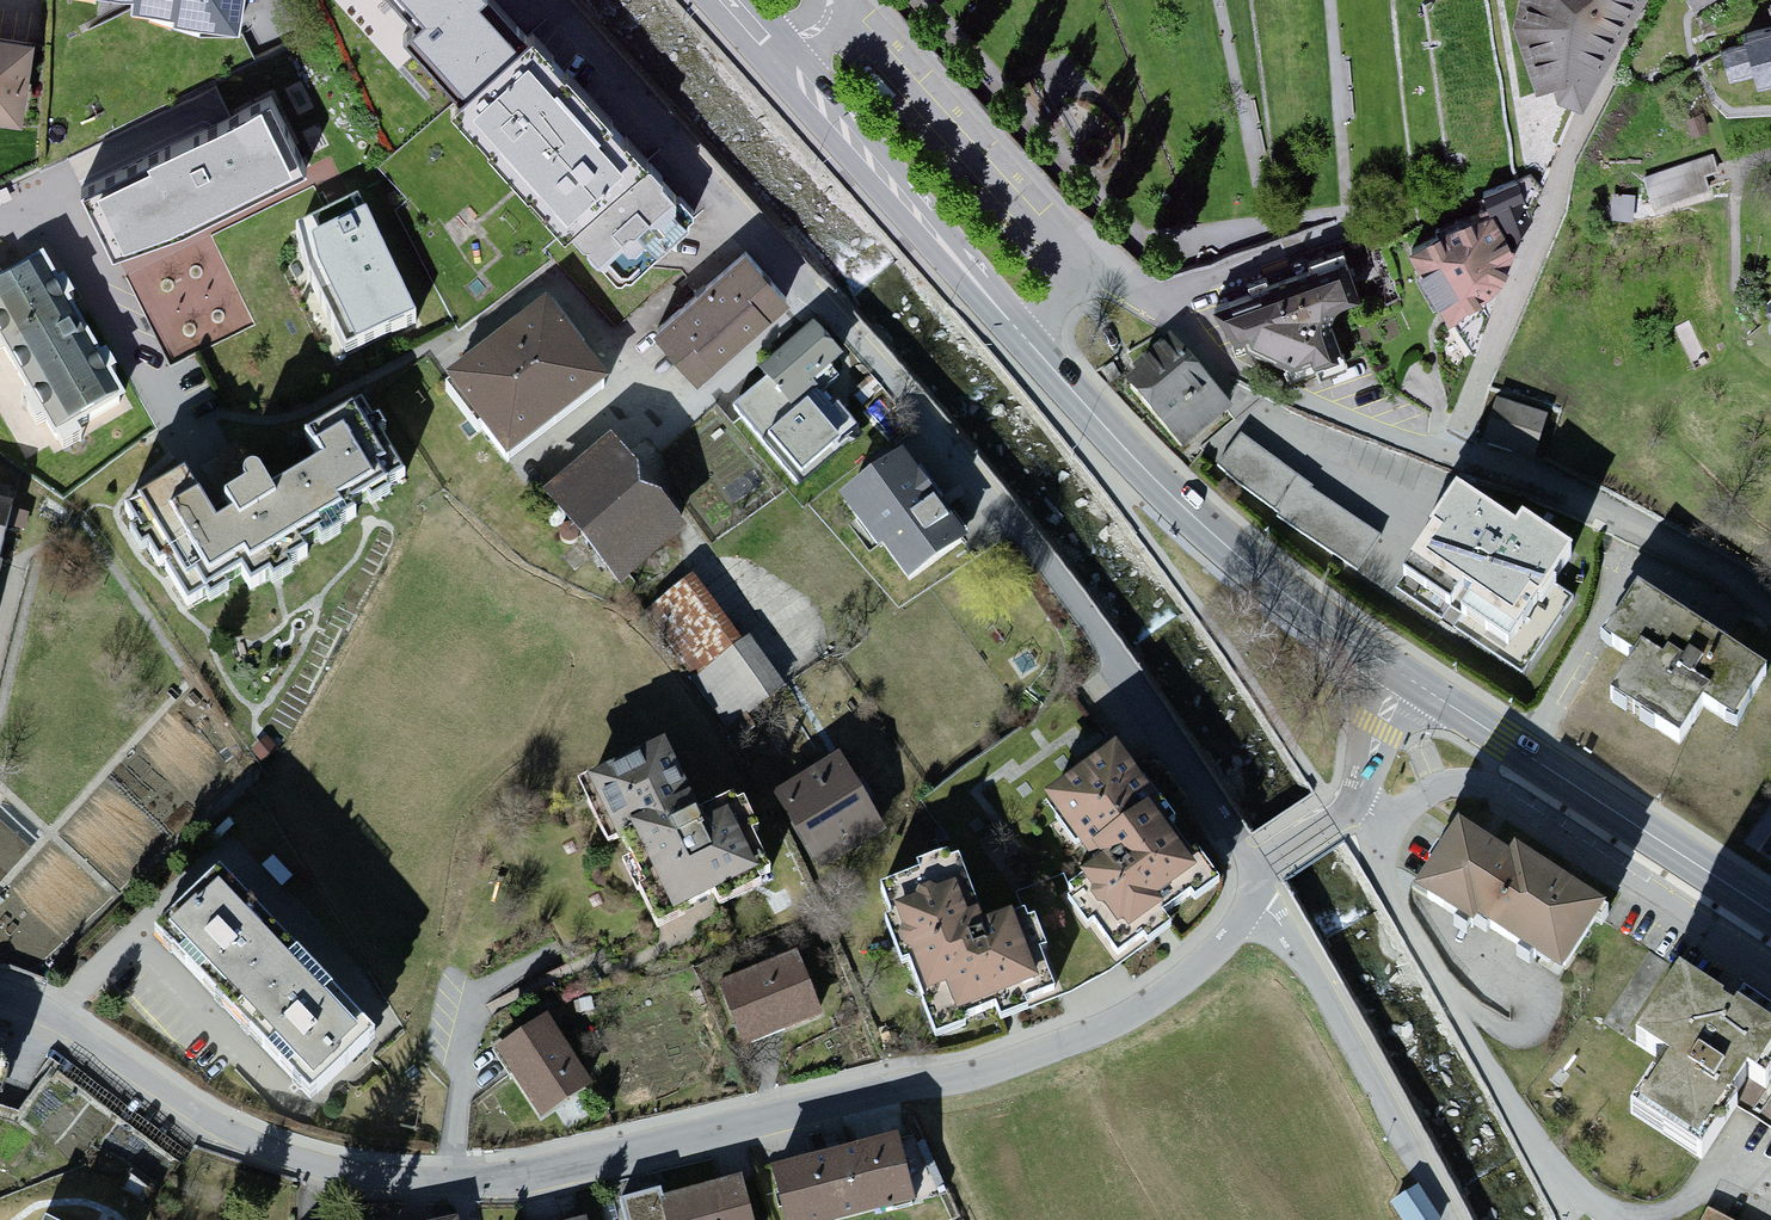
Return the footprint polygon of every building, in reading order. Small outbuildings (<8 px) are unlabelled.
[(99,32),(135,11),(238,29),(243,0),(97,0),(99,32)] [(421,16),(441,0),(409,0),(421,16)] [(508,0),(471,0),(421,45),(464,92),(534,28),(508,0)] [(1516,12),(1537,88),(1578,111),(1644,0),(1520,0),(1516,12)] [(1694,15),(1726,0),(1686,0),(1694,15)] [(1718,51),(1729,92),(1756,84),(1758,93),(1770,89),(1770,36),(1718,51)] [(0,39),(0,124),(22,127),(35,44),(0,39)] [(640,163),(530,43),(453,113),(563,234),(640,163)] [(280,101),(87,177),(121,263),(314,187),(280,101)] [(1717,162),(1613,189),(1622,222),(1725,195),(1717,162)] [(691,211),(648,164),(573,233),(622,286),(636,282),(692,228),(691,211)] [(1527,182),(1485,196),(1519,245),(1536,208),(1527,182)] [(410,306),(352,200),(272,243),(330,349),(410,306)] [(1512,255),(1490,217),(1420,256),(1453,315),(1510,283),(1512,255)] [(415,245),(390,258),(413,301),(438,288),(415,245)] [(792,305),(749,254),(659,334),(702,385),(792,305)] [(1344,264),(1216,303),(1240,342),(1299,372),(1341,364),(1331,330),(1354,305),(1344,264)] [(0,299),(0,357),(56,452),(125,412),(45,274),(0,299)] [(610,398),(547,319),(449,397),(512,476),(610,398)] [(851,364),(816,326),(760,378),(768,387),(739,414),(805,485),(855,439),(815,397),(851,364)] [(1233,420),(1170,342),(1122,380),(1185,458),(1233,420)] [(1553,425),(1501,404),(1484,446),(1535,467),(1553,425)] [(218,535),(188,484),(129,519),(154,559),(166,552),(188,589),(201,581),(209,595),(245,574),(252,587),(354,527),(350,520),(410,485),(366,411),(306,446),(324,475),(283,499),(276,513),(262,488),(255,485),(249,485),(244,491),(246,499),(224,512),(233,526),(218,535)] [(1382,537),(1244,436),(1219,470),(1357,570),(1382,537)] [(691,539),(614,445),(545,501),(622,595),(691,539)] [(973,549),(906,462),(845,510),(912,596),(973,549)] [(0,499),(0,585),(20,504),(0,499)] [(1517,546),(1461,505),(1406,580),(1529,670),(1577,605),(1556,590),(1576,562),(1530,528),(1517,546)] [(745,649),(697,582),(651,614),(698,682),(745,649)] [(1770,682),(1643,602),(1610,655),(1635,670),(1609,711),(1684,759),(1709,720),(1736,736),(1770,682)] [(786,691),(752,644),(745,649),(698,682),(732,730),(786,691)] [(744,819),(709,836),(668,751),(587,790),(659,938),(775,883),(744,819)] [(1162,808),(1120,752),(1044,808),(1098,880),(1068,903),(1122,976),(1179,934),(1162,911),(1201,883),(1151,816),(1162,808)] [(886,837),(840,762),(776,801),(822,876),(886,837)] [(1513,871),(1462,837),(1418,903),(1480,944),(1487,933),(1569,988),(1616,919),(1522,857),(1513,871)] [(951,872),(888,897),(930,1004),(948,996),(959,1024),(1044,991),(1017,923),(989,934),(984,921),(971,925),(951,872)] [(376,1046),(221,884),(164,938),(320,1100),(376,1046)] [(825,1022),(799,958),(721,990),(748,1054),(825,1022)] [(1680,980),(1631,1062),(1669,1085),(1644,1127),(1702,1162),(1737,1103),(1756,1114),(1770,1089),(1770,1035),(1680,980)] [(553,1019),(498,1055),(544,1124),(599,1088),(553,1019)] [(779,1176),(791,1219),(891,1219),(917,1213),(900,1145),(779,1176)] [(621,1205),(626,1219),(755,1219),(744,1180),(667,1202),(664,1193),(621,1205)] [(1424,1190),(1395,1209),(1402,1219),(1443,1219),(1424,1190)]
